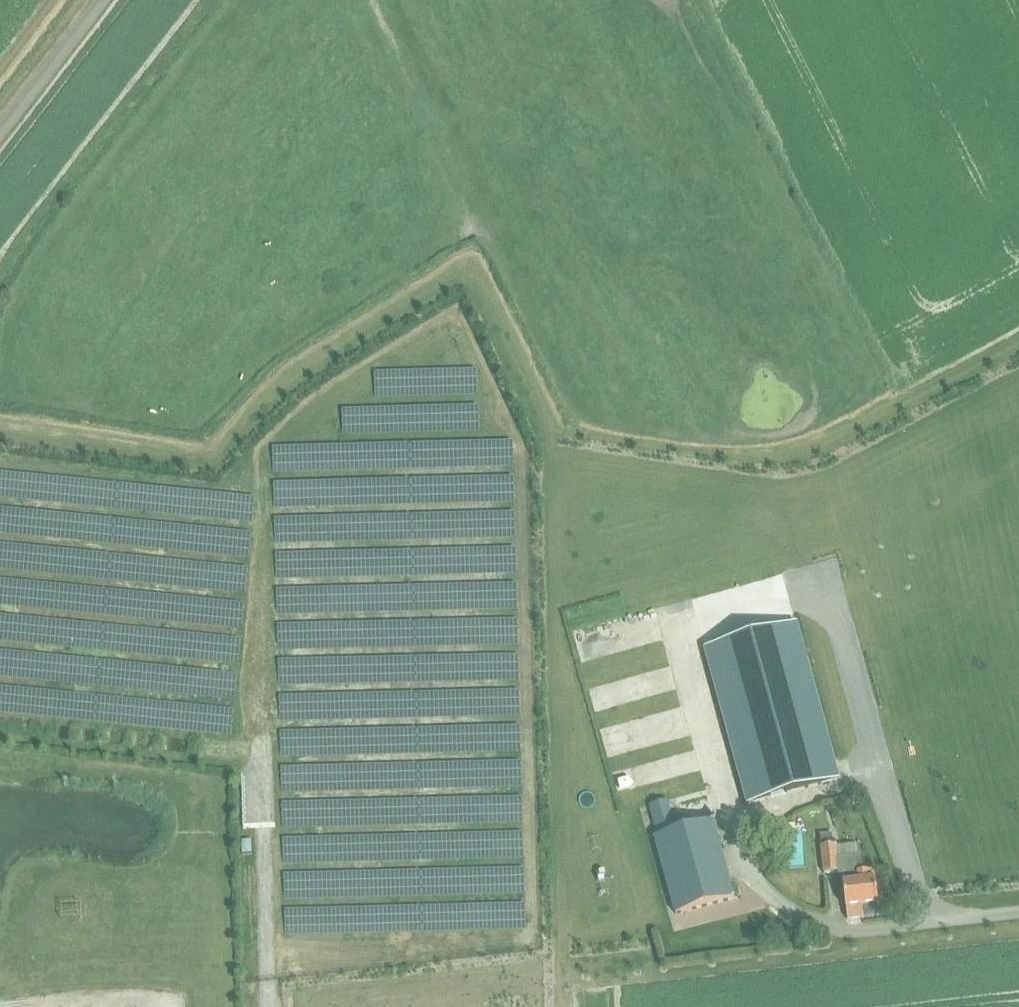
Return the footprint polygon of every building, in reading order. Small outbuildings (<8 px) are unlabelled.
[(706,649),(748,804),(838,779),(795,625),(706,649)] [(655,837),(676,915),(734,899),(713,822),(676,832),(667,801),(649,806),(658,837),(655,837)] [(821,847),(833,845),(832,834),(820,835),(821,847)] [(821,847),(824,874),(837,872),(838,878),(843,878),(843,884),(847,919),(863,918),(862,906),(878,905),(874,871),(863,873),(861,857),(859,857),(858,845),(836,847),(836,845),(833,845),(821,847)]
